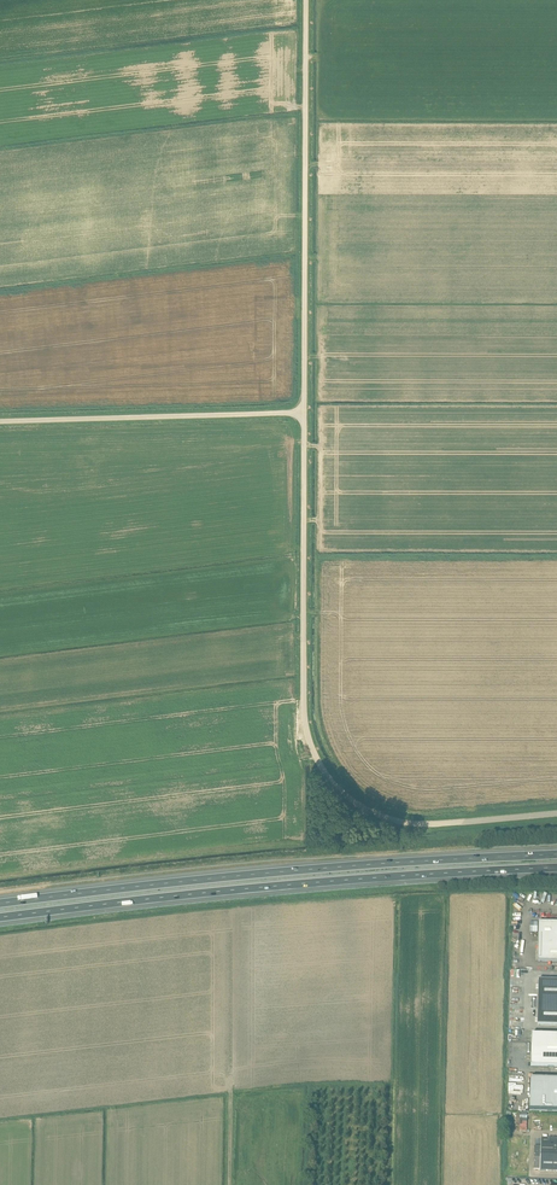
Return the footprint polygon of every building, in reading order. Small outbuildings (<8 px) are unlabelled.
[(539,922),(538,961),(556,961),(556,923),(539,922)] [(539,979),(537,1025),(556,1025),(556,980),(539,979)] [(532,1035),(531,1066),(556,1067),(556,1035),(532,1035)] [(530,1079),(529,1111),(556,1111),(556,1080),(530,1079)] [(527,1131),(528,1112),(520,1112),(519,1130),(527,1131)] [(541,1138),(541,1149),(534,1149),(534,1169),(540,1169),(540,1171),(556,1171),(556,1138),(541,1138)]
